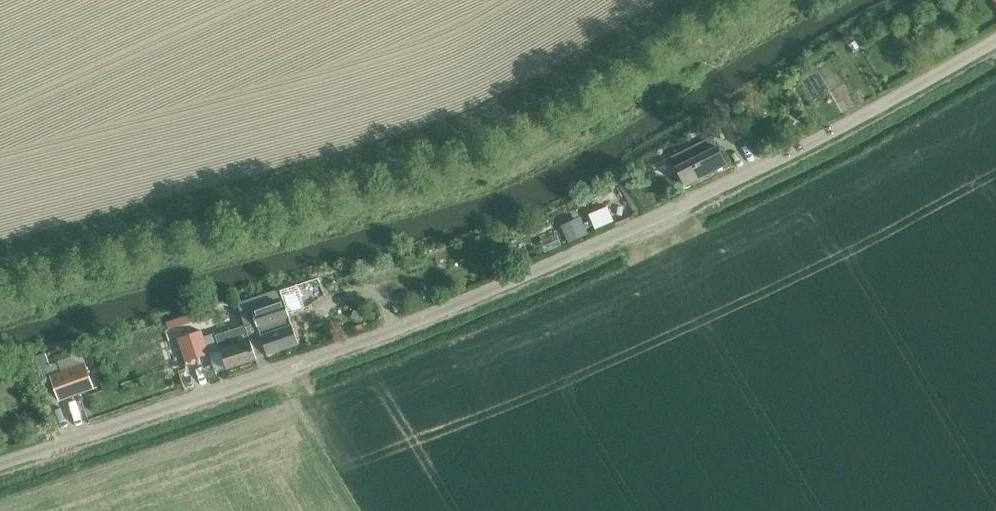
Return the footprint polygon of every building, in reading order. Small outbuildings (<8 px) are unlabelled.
[(853,40),(847,44),(852,53),(859,49),(853,40)] [(721,125),(730,143),(748,135),(739,116),(721,125)] [(788,117),(782,128),(793,133),(799,122),(788,117)] [(711,137),(686,150),(670,158),(684,186),(726,166),(711,137)] [(639,200),(644,210),(653,206),(648,196),(639,200)] [(607,207),(588,215),(594,229),(613,222),(607,207)] [(578,216),(559,225),(567,242),(586,233),(578,216)] [(278,289),(236,304),(244,326),(244,328),(254,357),(265,353),(266,356),(297,346),(278,289)] [(426,289),(417,293),(421,303),(430,299),(426,289)] [(244,328),(244,326),(215,336),(220,350),(226,369),(255,360),(254,357),(244,328)] [(200,331),(176,339),(183,363),(208,354),(213,353),(220,350),(215,336),(214,332),(202,336),(200,331)] [(52,377),(61,403),(97,390),(87,364),(52,377)]
